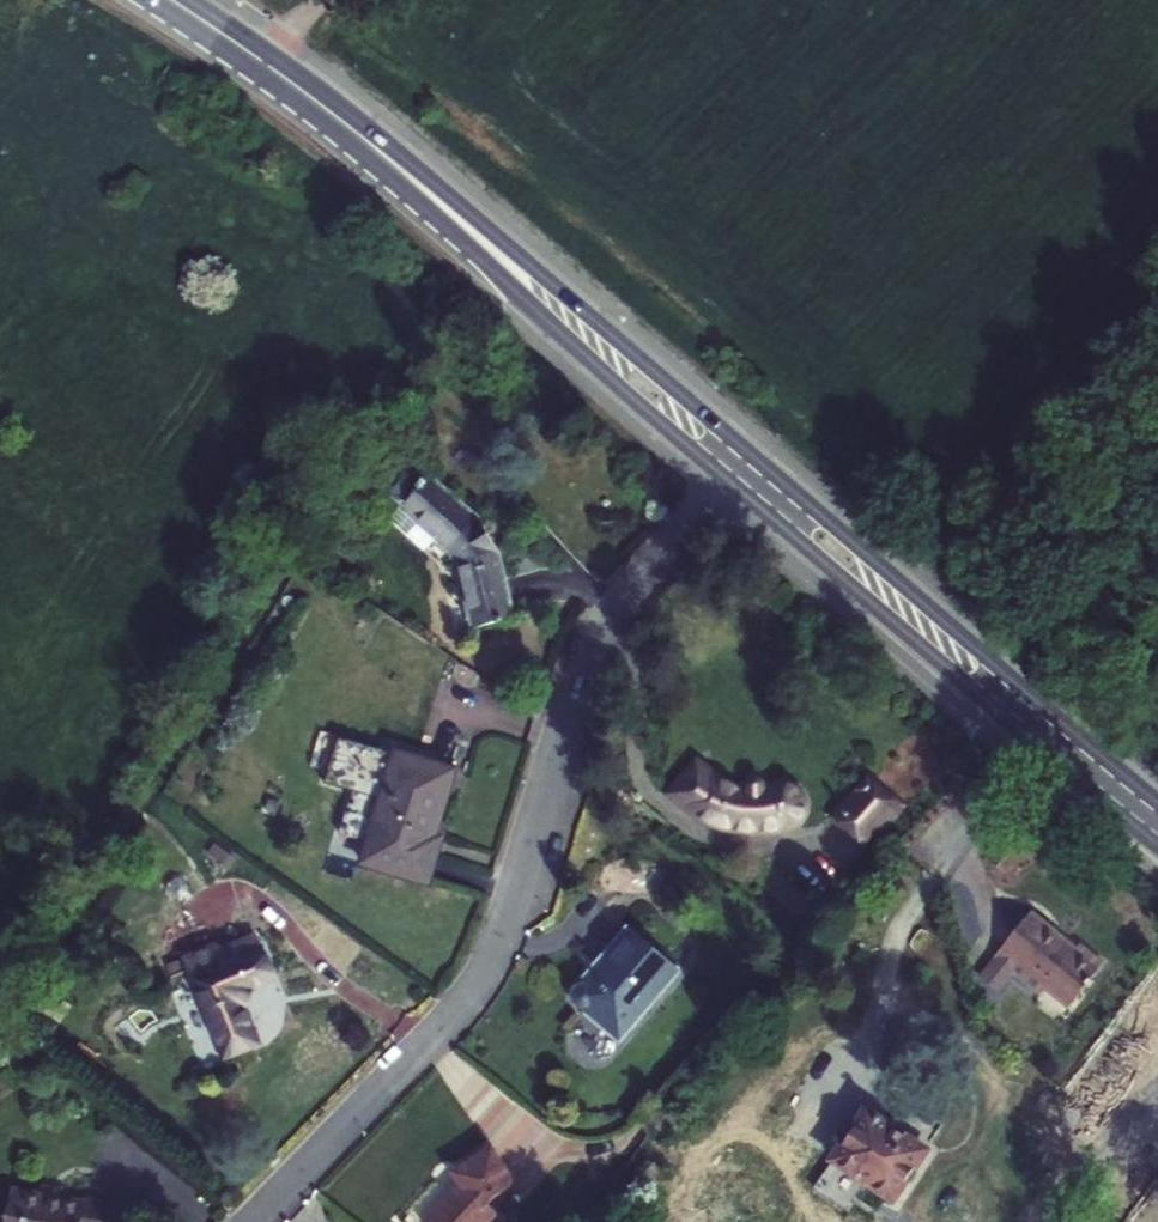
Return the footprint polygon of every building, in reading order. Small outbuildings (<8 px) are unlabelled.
[(400,510),(408,517),(451,554),(455,562),(458,569),(460,577),(462,586),(468,631),(507,628),(499,576),(495,564),(491,554),(486,542),(481,532),(433,488),(423,500),(413,493),(400,510)] [(402,760),(368,868),(435,889),(444,860),(432,856),(437,840),(457,777),(402,760)] [(675,802),(690,812),(715,781),(700,770),(689,785),(675,802)] [(873,811),(861,827),(885,845),(921,801),(890,775),(865,806),(873,811)] [(715,781),(690,812),(697,816),(708,823),(720,828),(733,832),(746,833),(759,833),(772,832),(785,829),(797,823),(801,819),(804,814),(805,808),(804,802),(801,797),(797,793),(791,791),(785,790),(767,795),(766,780),(756,777),(748,792),(730,790),(715,781)] [(432,856),(444,860),(449,844),(437,840),(432,856)] [(1029,915),(993,961),(1038,999),(1043,992),(1066,1009),(1101,965),(1078,946),(1074,951),(1029,915)] [(673,973),(628,936),(570,1006),(615,1041),(673,973)] [(250,944),(182,973),(218,1062),(249,1050),(235,1017),(234,1012),(235,1006),(237,1000),(242,997),(266,986),(250,944)] [(937,1134),(900,1107),(892,1117),(931,1143),(937,1134)] [(918,1162),(858,1123),(826,1167),(885,1207),(918,1162)] [(448,1175),(456,1191),(427,1221),(477,1221),(481,1217),(478,1214),(486,1200),(505,1191),(485,1154),(448,1175)] [(7,1221),(117,1221),(119,1200),(80,1196),(79,1206),(10,1199),(7,1221)]
